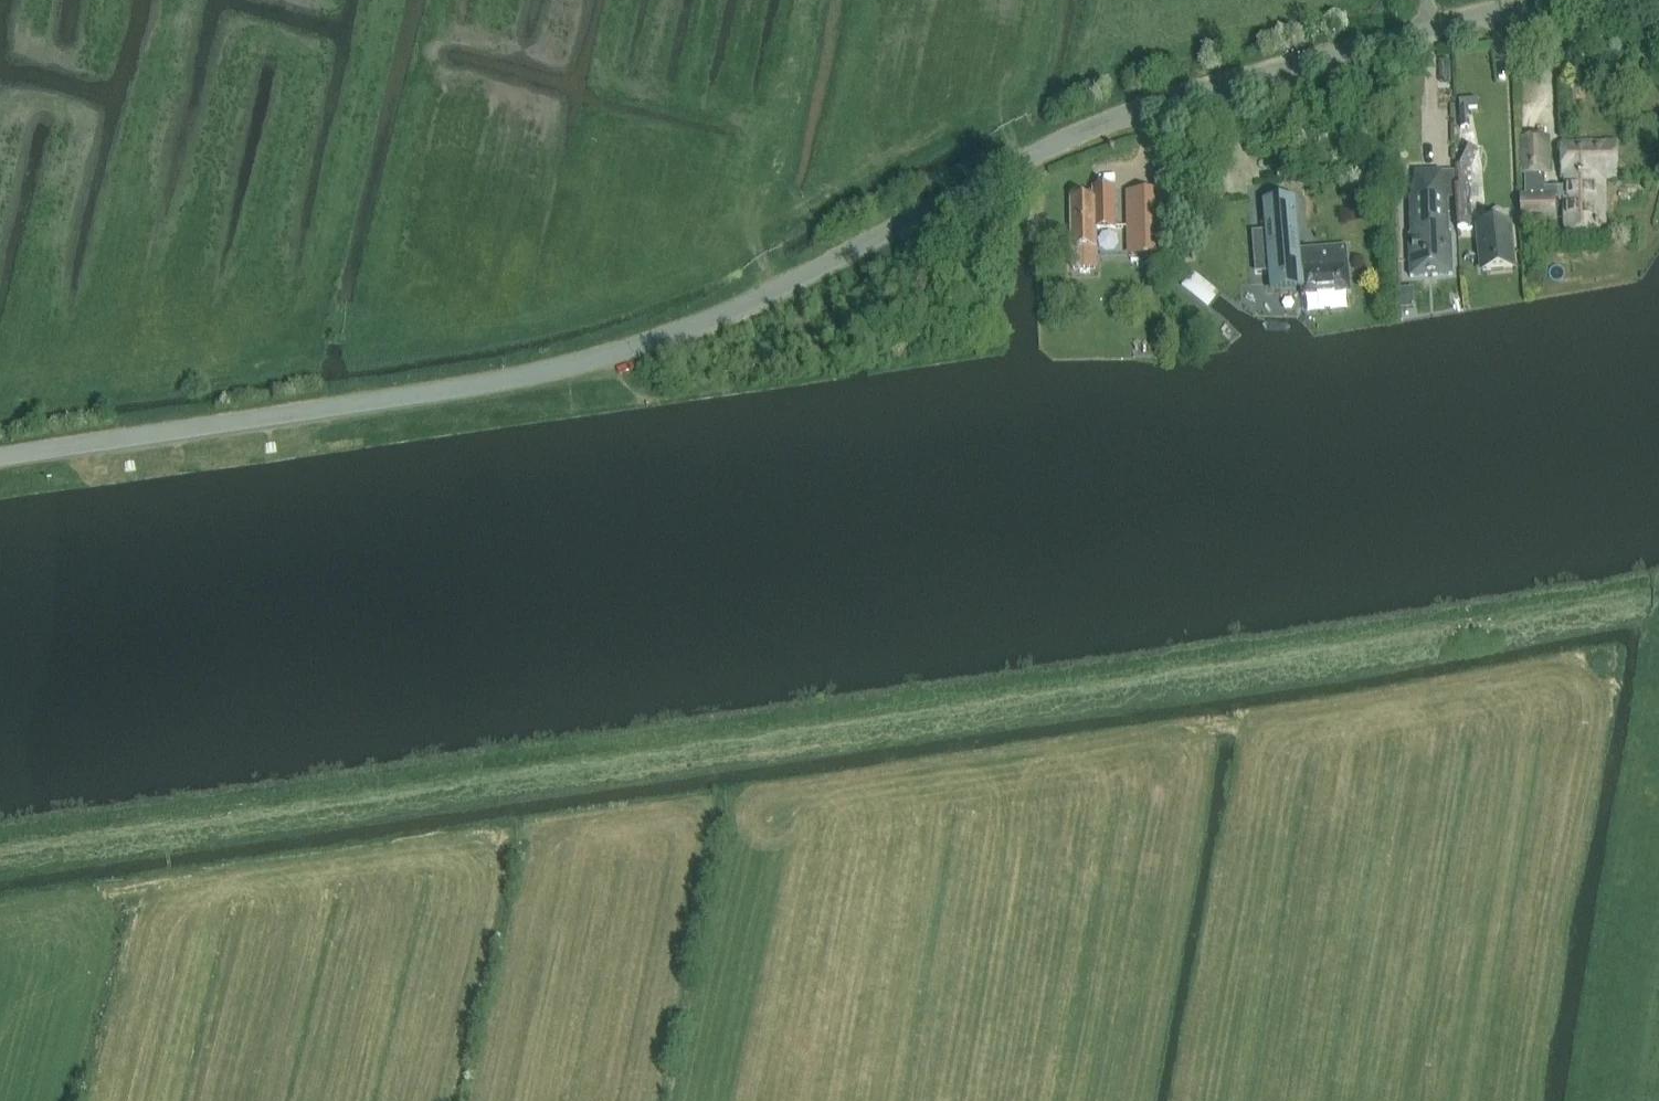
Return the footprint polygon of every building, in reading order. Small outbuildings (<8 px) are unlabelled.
[(1461,129),(1470,129),(1469,111),(1479,110),(1478,100),(1459,101),(1460,111),(1461,129)] [(1546,189),(1545,175),(1549,175),(1548,139),(1520,139),(1521,175),(1525,175),(1525,197),(1521,197),(1521,222),(1552,221),(1552,199),(1565,199),(1565,238),(1599,238),(1599,225),(1605,225),(1605,179),(1617,179),(1616,143),(1561,143),(1562,179),(1565,179),(1565,188),(1546,189)] [(1456,168),(1457,188),(1454,188),(1457,232),(1468,231),(1466,188),(1472,188),(1472,169),(1479,152),(1464,146),(1456,168)] [(1410,277),(1452,276),(1451,235),(1449,235),(1448,199),(1442,199),(1442,173),(1415,173),(1416,199),(1410,199),(1411,237),(1409,237),(1410,277)] [(1093,201),(1072,201),(1073,269),(1096,269),(1096,229),(1115,229),(1114,189),(1093,190),(1093,201)] [(1130,193),(1131,256),(1162,255),(1161,193),(1130,193)] [(1300,251),(1297,198),(1264,201),(1270,291),(1302,289),(1302,297),(1350,293),(1346,247),(1300,251)] [(1513,269),(1509,224),(1479,227),(1483,272),(1513,269)] [(1399,289),(1399,309),(1412,308),(1411,288),(1399,289)]
